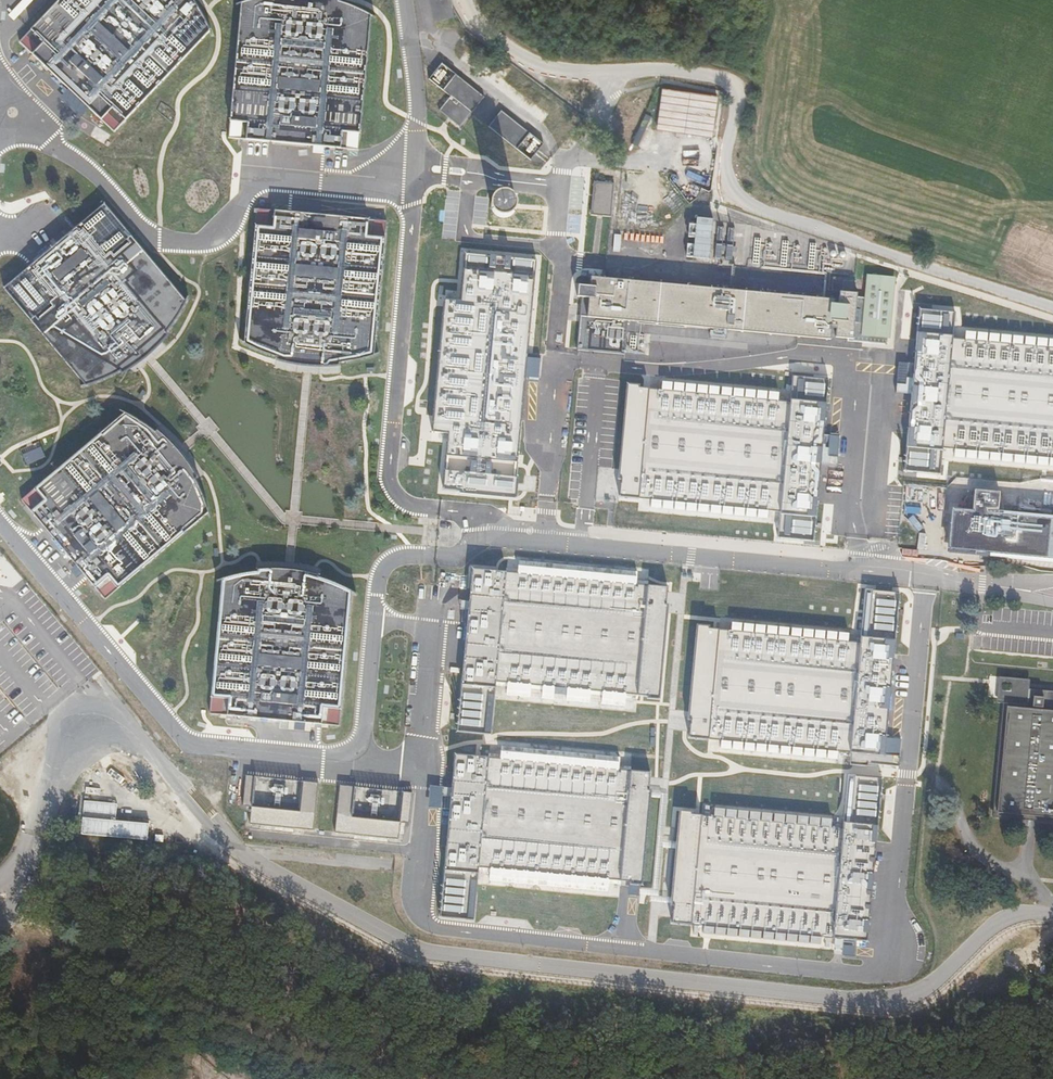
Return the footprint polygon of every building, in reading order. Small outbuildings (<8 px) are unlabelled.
[(26,28),(40,40),(29,52),(82,101),(99,118),(111,130),(213,34),(208,17),(199,3),(196,0),(53,0),(26,28)] [(235,11),(226,130),(225,136),(250,139),(264,140),(264,137),(327,143),(327,145),(360,147),(370,22),(373,24),(376,20),(335,2),(335,4),(280,0),(259,0),(256,1),(243,4),(231,8),(232,12),(235,11)] [(482,96),(439,62),(426,78),(448,95),(436,110),(458,126),(482,96)] [(717,95),(662,87),(656,129),(711,137),(717,95)] [(543,144),(500,110),(488,127),(530,161),(543,144)] [(633,143),(638,144),(651,117),(644,114),(630,143),(633,144),(633,143)] [(614,183),(594,181),(591,214),(611,216),(614,183)] [(506,192),(505,192),(501,192),(498,193),(495,195),(492,198),(491,201),(490,205),(491,208),(492,212),(495,214),(498,216),(501,217),(505,218),(508,217),(511,215),(514,212),(515,209),(516,206),(516,202),(515,199),(513,196),(510,194),(506,192)] [(288,344),(348,349),(348,351),(360,350),(372,347),(385,343),(391,341),(390,337),(386,338),(398,213),(359,209),(359,211),(297,205),(297,203),(264,200),(252,325),(249,324),(247,328),(249,329),(260,335),(272,340),(284,345),(287,346),(288,344)] [(29,267),(3,288),(84,384),(80,385),(81,390),(92,387),(104,382),(116,377),(123,374),(122,372),(168,333),(170,334),(174,328),(181,318),(188,306),(193,296),(189,294),(187,298),(106,201),(76,227),(78,228),(30,268),(29,267)] [(709,256),(712,223),(697,222),(693,255),(709,256)] [(723,257),(726,224),(719,223),(716,257),(723,257)] [(734,258),(737,225),(731,224),(728,258),(734,258)] [(692,241),(668,239),(666,254),(690,256),(692,241)] [(448,436),(443,487),(515,492),(535,261),(467,254),(461,303),(446,301),(433,433),(448,436)] [(856,274),(834,272),(833,286),(855,288),(856,274)] [(896,278),(867,275),(861,335),(890,338),(896,278)] [(830,338),(830,328),(835,328),(835,337),(853,339),(856,292),(838,291),(837,304),(831,303),(831,300),(832,301),(832,299),(589,276),(588,286),(576,285),(575,297),(581,297),(579,316),(581,316),(578,346),(626,351),(628,320),(830,338)] [(907,472),(939,475),(938,458),(1052,468),(1052,335),(950,323),(953,310),(917,306),(907,472)] [(908,362),(898,361),(895,384),(905,385),(908,362)] [(787,395),(625,385),(617,495),(636,498),(637,512),(773,524),(769,543),(818,545),(828,378),(788,375),(787,395)] [(123,413),(117,410),(115,415),(119,416),(17,502),(22,508),(23,507),(100,598),(98,599),(103,605),(205,519),(206,523),(211,522),(209,516),(206,505),(201,494),(196,483),(195,482),(194,483),(153,434),(154,432),(153,432),(144,425),(134,418),(123,413)] [(839,435),(829,434),(826,456),(837,457),(839,435)] [(902,499),(902,486),(887,485),(886,499),(902,499)] [(993,513),(993,514),(987,513),(987,510),(999,510),(1000,492),(975,490),(973,512),(967,511),(949,509),(946,548),(963,551),(990,554),(989,555),(1052,561),(1052,518),(993,513)] [(1028,502),(1029,494),(1017,493),(1017,501),(1028,502)] [(515,572),(469,567),(454,731),(490,734),(493,701),(636,712),(638,696),(656,695),(663,587),(648,584),(648,571),(516,559),(515,572)] [(259,570),(259,568),(248,570),(237,572),(226,575),(218,578),(219,583),(223,581),(211,714),(218,715),(218,713),(337,724),(337,726),(345,726),(357,594),(360,596),(363,592),(359,589),(349,584),(338,579),(327,575),(324,574),(323,576),(259,570)] [(694,625),(688,734),(717,740),(717,745),(837,758),(838,752),(883,754),(898,591),(865,589),(861,631),(728,621),(726,631),(694,625)] [(1005,700),(1017,702),(1019,690),(1019,689),(1020,678),(991,674),(988,698),(1005,700)] [(1022,686),(1021,686),(1020,687),(1019,688),(1019,689),(1019,690),(1017,702),(1005,700),(993,815),(1052,820),(1052,689),(1022,686)] [(487,756),(450,754),(436,916),(473,922),(475,886),(618,897),(619,882),(631,883),(643,884),(651,772),(628,768),(628,757),(491,744),(487,756)] [(243,806),(251,807),(254,775),(247,774),(243,806)] [(697,811),(678,810),(669,923),(689,927),(689,933),(830,945),(830,953),(855,956),(856,939),(865,941),(881,778),(846,774),(840,815),(706,804),(706,811),(697,811)] [(303,781),(300,812),(314,813),(315,813),(318,783),(303,781)] [(339,785),(336,814),(350,815),(352,786),(339,785)] [(85,787),(84,795),(100,797),(101,789),(85,787)] [(404,792),(401,820),(407,821),(410,792),(404,792)] [(83,816),(114,819),(116,803),(84,800),(83,816)] [(300,812),(251,807),(249,822),(313,828),(314,813),(300,812)] [(350,815),(336,814),(334,832),(400,838),(401,820),(350,815)] [(83,816),(82,816),(80,833),(147,840),(149,823),(114,819),(83,816)]
